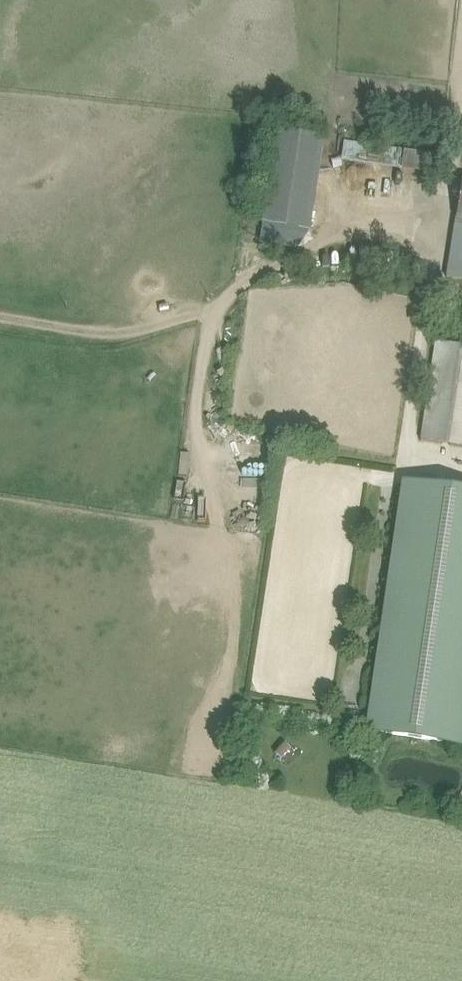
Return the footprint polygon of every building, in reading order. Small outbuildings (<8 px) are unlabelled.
[(324,138),(276,131),(262,225),(309,233),(324,138)] [(345,141),(344,161),(383,163),(384,143),(345,141)] [(405,167),(421,171),(425,153),(409,149),(405,167)] [(456,219),(447,278),(461,281),(461,220),(456,219)] [(436,342),(421,441),(461,447),(461,346),(436,342)] [(402,482),(365,732),(461,746),(461,491),(402,482)]
